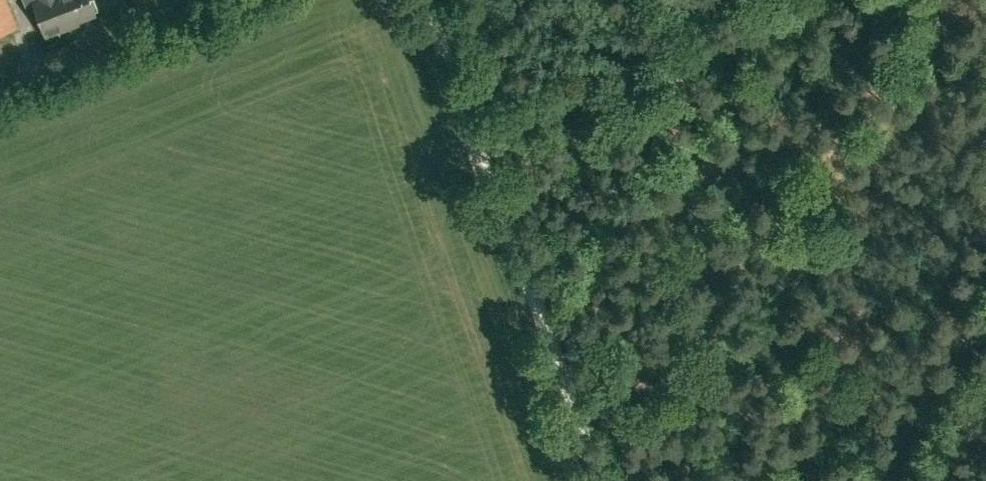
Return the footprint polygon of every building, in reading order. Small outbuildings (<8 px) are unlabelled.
[(18,27),(8,0),(0,0),(0,33),(18,27)] [(26,6),(32,4),(45,38),(80,24),(79,22),(97,15),(95,10),(98,9),(95,0),(23,0),(26,6)]
